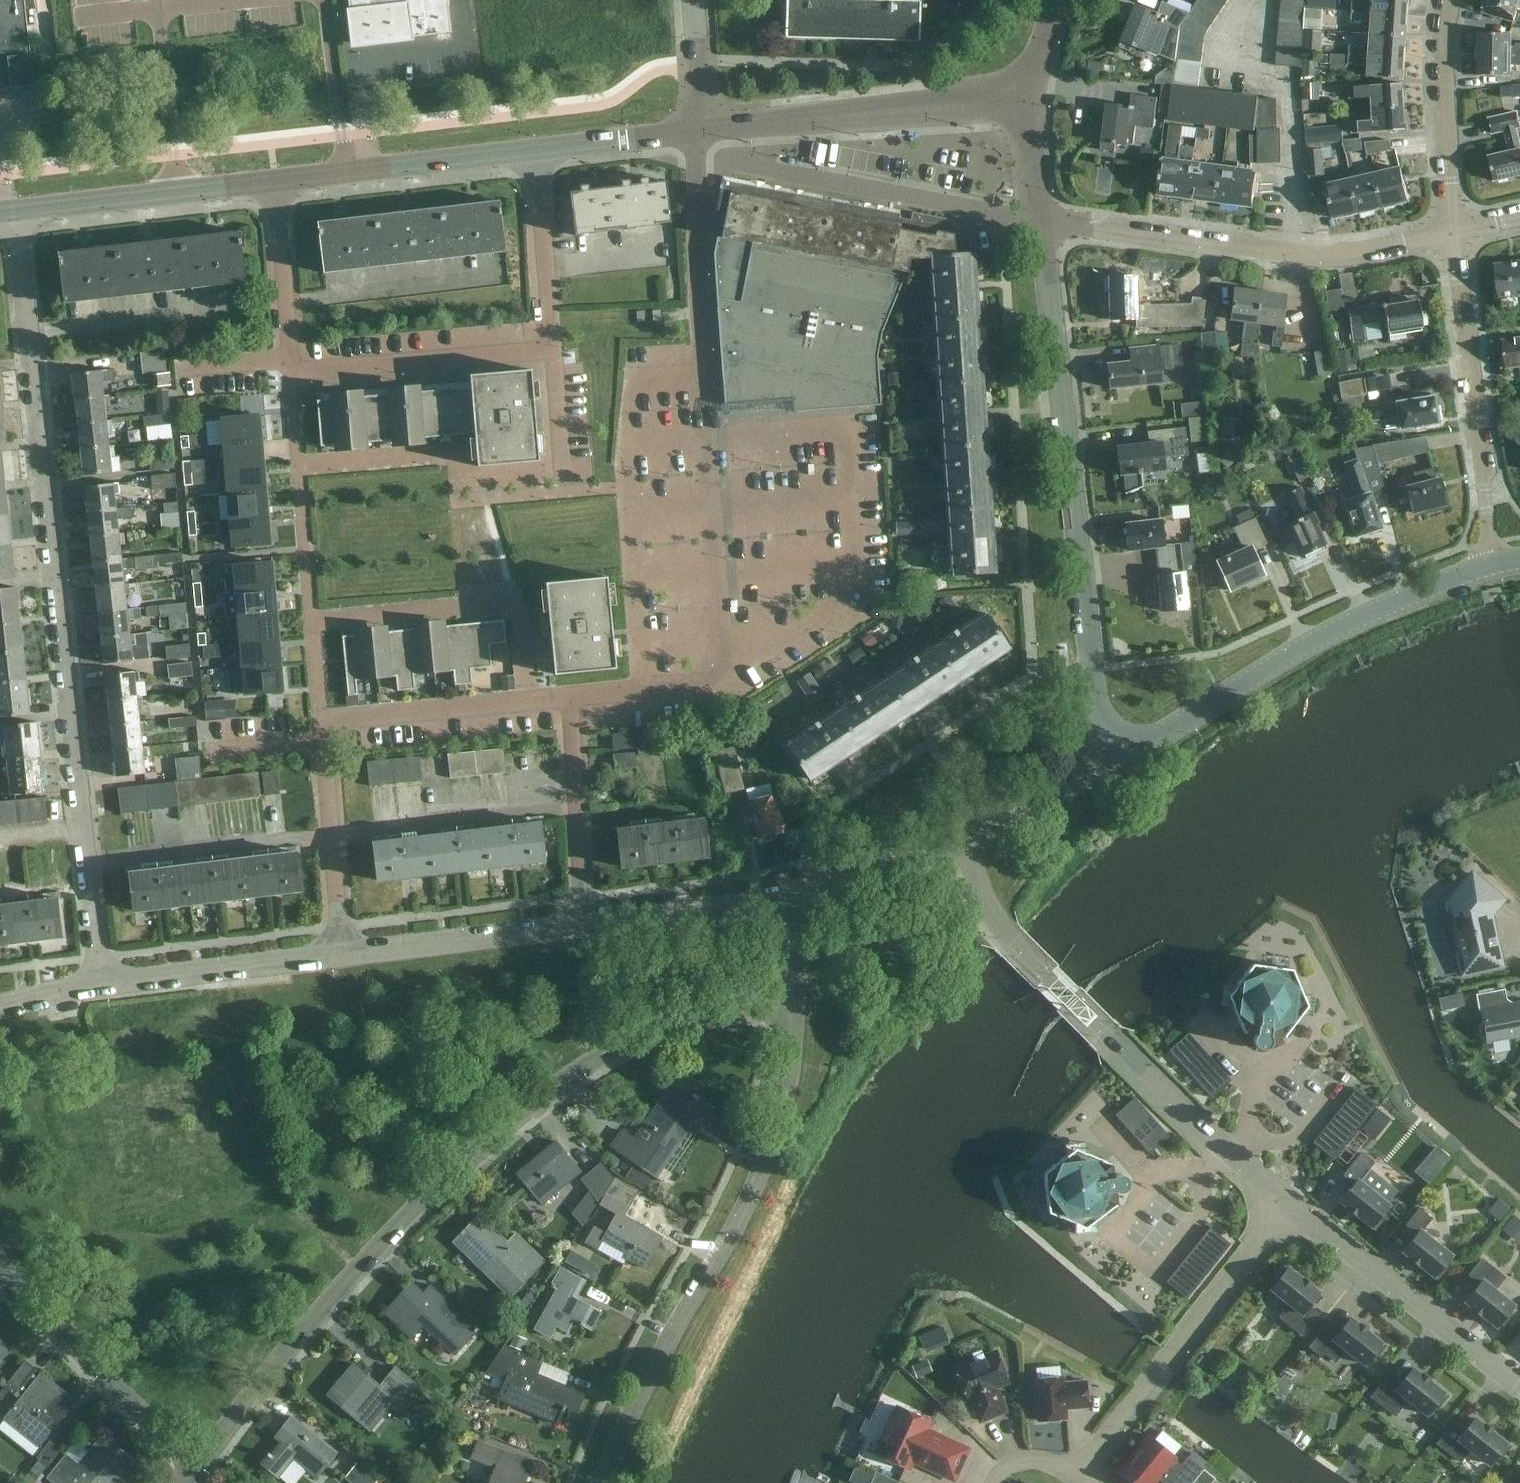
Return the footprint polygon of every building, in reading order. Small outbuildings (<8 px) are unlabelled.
[(34,85),(25,0),(0,0),(0,89),(34,85)] [(349,9),(346,9),(348,21),(353,20),(355,44),(404,39),(405,42),(415,41),(415,38),(416,38),(416,37),(420,37),(421,38),(427,37),(426,36),(431,35),(431,36),(439,36),(439,34),(450,33),(450,34),(454,34),(450,0),(348,0),(349,9)] [(836,1),(811,0),(762,0),(762,3),(787,4),(786,36),(920,40),(921,11),(939,11),(941,4),(956,8),(958,0),(875,0),(875,2),(836,1)] [(1225,6),(1216,0),(1199,0),(1197,2),(1219,16),(1225,6)] [(1308,7),(1337,9),(1338,0),(1308,0),(1308,7)] [(1409,0),(1373,0),(1373,3),(1353,2),(1353,11),(1408,14),(1409,0)] [(1484,12),(1515,21),(1519,9),(1519,0),(1487,0),(1484,12)] [(1181,26),(1191,12),(1164,1),(1160,13),(1138,4),(1131,24),(1127,23),(1120,47),(1133,53),(1136,45),(1146,49),(1156,25),(1170,31),(1160,55),(1178,62),(1178,55),(1180,44),(1181,31),(1181,26)] [(1212,26),(1219,16),(1197,2),(1191,12),(1212,26)] [(1282,6),(1281,18),(1305,20),(1305,8),(1282,6)] [(1305,30),(1323,31),(1324,10),(1307,8),(1305,30)] [(1406,39),(1408,14),(1353,11),(1352,19),(1372,21),(1371,33),(1391,34),(1391,38),(1406,39)] [(1205,36),(1212,26),(1191,12),(1181,26),(1205,36)] [(1281,18),(1280,30),(1304,32),(1305,20),(1281,18)] [(1180,44),(1204,47),(1205,36),(1181,26),(1181,31),(1180,44)] [(1280,30),(1279,42),(1303,44),(1304,32),(1280,30)] [(1304,51),(1322,52),(1323,31),(1305,30),(1304,51)] [(1405,58),(1406,39),(1391,38),(1391,34),(1371,33),(1370,47),(1350,46),(1350,55),(1405,58)] [(1512,45),(1512,33),(1480,33),(1480,54),(1519,55),(1519,43),(1517,43),(1517,45),(1512,45)] [(1279,42),(1279,54),(1303,56),(1303,44),(1279,42)] [(1203,58),(1204,48),(1204,47),(1180,44),(1178,55),(1203,58)] [(1303,68),(1303,56),(1279,54),(1278,66),(1303,68)] [(1304,81),(1317,81),(1318,54),(1304,54),(1304,81)] [(1480,54),(1479,75),(1511,75),(1512,63),(1517,63),(1517,65),(1519,65),(1519,55),(1480,54)] [(1201,69),(1202,60),(1203,58),(1178,55),(1178,62),(1177,66),(1201,69)] [(1404,78),(1405,58),(1350,55),(1349,64),(1369,65),(1369,76),(1404,78)] [(1106,64),(1089,61),(1088,72),(1104,74),(1106,64)] [(1200,79),(1201,70),(1201,69),(1177,66),(1176,76),(1200,79)] [(1199,90),(1200,79),(1176,76),(1175,87),(1199,90)] [(1321,99),(1320,83),(1304,83),(1304,99),(1321,99)] [(1350,87),(1351,99),(1360,99),(1361,109),(1373,108),(1406,106),(1405,102),(1407,102),(1407,91),(1404,91),(1404,84),(1350,87)] [(1169,113),(1173,87),(1164,86),(1162,103),(1160,112),(1169,113)] [(1503,98),(1519,97),(1519,86),(1502,88),(1503,98)] [(1259,98),(1199,90),(1175,87),(1171,108),(1170,119),(1260,130),(1260,134),(1251,133),(1251,163),(1282,162),(1282,129),(1278,128),(1278,100),(1260,101),(1259,98)] [(1159,97),(1134,95),(1132,107),(1109,104),(1107,125),(1103,125),(1102,150),(1117,152),(1118,144),(1129,145),(1129,143),(1136,144),(1138,126),(1156,128),(1159,97)] [(1353,133),(1407,130),(1407,121),(1409,121),(1408,110),(1406,110),(1406,106),(1373,108),(1374,121),(1352,122),(1353,133)] [(1518,113),(1490,119),(1493,134),(1506,131),(1511,152),(1490,157),(1496,181),(1519,176),(1519,137),(1518,129),(1519,128),(1519,121),(1518,113)] [(1179,161),(1184,126),(1170,124),(1165,161),(1163,160),(1159,194),(1184,197),(1184,200),(1193,201),(1194,199),(1242,205),(1242,207),(1246,213),(1252,208),(1252,206),(1253,206),(1255,192),(1258,192),(1259,182),(1257,182),(1258,172),(1256,172),(1256,170),(1179,161)] [(1308,143),(1344,140),(1343,125),(1306,128),(1308,143)] [(1198,128),(1197,139),(1210,140),(1211,129),(1198,128)] [(1344,140),(1345,148),(1346,153),(1363,149),(1362,138),(1344,140)] [(1344,140),(1308,143),(1311,176),(1326,175),(1324,158),(1333,157),(1333,150),(1345,148),(1344,140)] [(1366,142),(1368,155),(1393,150),(1390,140),(1366,142)] [(1140,162),(1154,164),(1156,149),(1141,148),(1140,162)] [(1384,207),(1409,201),(1401,168),(1377,173),(1384,207)] [(1360,212),(1384,207),(1377,173),(1352,179),(1360,212)] [(1335,218),(1360,212),(1352,179),(1328,185),(1335,218)] [(611,232),(637,229),(638,228),(637,226),(672,222),(667,181),(606,188),(611,232)] [(716,247),(714,254),(715,257),(715,268),(716,288),(718,307),(723,381),(724,381),(726,406),(729,406),(794,401),(795,412),(882,405),(880,356),(884,332),(896,303),(900,293),(905,283),(909,273),(909,272),(912,260),(931,258),(946,257),(956,256),(954,237),(898,226),(864,219),(830,213),(795,206),(761,200),(763,192),(733,186),(723,237),(718,236),(716,247)] [(576,236),(577,236),(611,232),(606,188),(571,192),(576,236)] [(449,259),(477,255),(506,252),(500,201),(443,208),(449,259)] [(381,267),(409,263),(449,259),(443,208),(375,215),(381,267)] [(324,273),(325,273),(381,267),(375,215),(318,222),(324,273)] [(189,289),(217,286),(247,282),(241,231),(183,238),(189,289)] [(122,297),(150,293),(189,289),(183,238),(116,246),(122,297)] [(64,303),(65,303),(122,297),(116,246),(59,253),(64,303)] [(935,321),(950,320),(980,318),(979,312),(987,310),(986,293),(980,291),(977,291),(976,282),(979,281),(985,279),(984,262),(976,262),(975,254),(956,256),(946,257),(931,258),(935,321)] [(1498,265),(1500,282),(1496,283),(1498,294),(1502,294),(1502,297),(1519,295),(1519,263),(1498,265)] [(1337,306),(1365,303),(1362,271),(1348,272),(1349,287),(1335,288),(1337,306)] [(1139,305),(1138,276),(1110,277),(1110,278),(1106,279),(1107,293),(1110,293),(1111,320),(1138,320),(1138,328),(1201,326),(1206,299),(1192,297),(1191,303),(1139,305)] [(1256,323),(1260,292),(1234,289),(1230,319),(1244,321),(1240,356),(1254,358),(1259,323),(1256,323)] [(1281,325),(1285,295),(1260,292),(1256,323),(1259,323),(1274,325),(1271,346),(1281,347),(1284,325),(1281,325)] [(905,299),(906,307),(916,306),(916,298),(905,299)] [(1408,302),(1408,299),(1392,302),(1393,307),(1385,309),(1385,306),(1349,313),(1354,343),(1367,341),(1364,324),(1380,321),(1386,320),(1390,340),(1406,337),(1405,329),(1424,325),(1423,323),(1427,322),(1425,312),(1422,313),(1419,300),(1408,302)] [(981,355),(980,345),(984,345),(989,343),(988,325),(980,325),(980,318),(950,320),(935,321),(939,384),(984,381),(984,375),(991,373),(990,356),(984,355),(981,355)] [(1367,341),(1383,338),(1380,321),(1364,324),(1367,341)] [(895,325),(895,336),(907,336),(906,325),(895,325)] [(1218,356),(1216,332),(1201,333),(1204,358),(1218,356)] [(1504,340),(1508,368),(1519,366),(1519,338),(1504,340)] [(1375,359),(1374,343),(1358,345),(1360,361),(1375,359)] [(1109,364),(1111,388),(1165,383),(1163,368),(1183,366),(1181,344),(1131,349),(1132,362),(1109,364)] [(1337,352),(1341,372),(1356,369),(1352,349),(1337,352)] [(1315,352),(1319,376),(1333,374),(1329,350),(1315,352)] [(141,353),(143,373),(168,370),(166,351),(141,353)] [(104,396),(102,381),(116,380),(115,369),(73,374),(76,399),(104,396)] [(478,467),(540,462),(532,370),(470,375),(471,388),(475,429),(478,467)] [(901,373),(888,374),(889,386),(902,385),(901,373)] [(1339,383),(1342,398),(1366,394),(1364,379),(1339,383)] [(985,418),(985,408),(993,406),(992,389),(984,388),(984,381),(939,384),(943,448),(988,445),(988,438),(995,437),(994,419),(988,418),(985,418)] [(433,391),(437,437),(468,434),(467,429),(475,429),(471,388),(433,391)] [(169,398),(168,390),(156,391),(157,399),(169,398)] [(408,439),(437,437),(433,391),(404,393),(408,439)] [(380,442),(408,439),(404,393),(376,396),(380,442)] [(106,421),(105,407),(110,406),(109,395),(104,396),(76,399),(78,425),(106,421)] [(351,444),(380,442),(376,396),(347,398),(351,444)] [(1436,407),(1435,397),(1370,407),(1373,421),(1400,416),(1402,429),(1439,423),(1438,420),(1442,419),(1440,407),(1436,407)] [(321,447),(351,444),(347,398),(317,401),(321,447)] [(1193,402),(1195,416),(1204,415),(1203,401),(1193,402)] [(158,415),(159,425),(171,423),(170,413),(158,415)] [(144,427),(159,425),(158,415),(143,417),(144,427)] [(222,419),(224,445),(263,442),(261,416),(222,419)] [(1239,419),(1221,418),(1220,438),(1238,440),(1239,419)] [(1327,422),(1331,435),(1344,430),(1339,418),(1327,422)] [(109,447),(109,446),(108,432),(113,431),(112,420),(106,421),(78,425),(81,450),(109,447)] [(1184,428),(1149,432),(1150,443),(1118,447),(1121,475),(1125,474),(1127,495),(1144,487),(1143,473),(1166,470),(1165,458),(1187,455),(1184,428)] [(1211,441),(1210,428),(1190,429),(1191,442),(1211,441)] [(189,436),(190,446),(198,445),(197,435),(189,435),(189,436)] [(182,449),(190,448),(189,436),(181,437),(182,449)] [(1402,450),(1403,459),(1430,452),(1428,437),(1400,442),(1402,450)] [(263,442),(224,445),(227,470),(265,467),(263,442)] [(1379,463),(1403,459),(1402,450),(1400,442),(1376,446),(1379,463)] [(1234,444),(1219,459),(1228,468),(1243,453),(1234,444)] [(119,456),(116,456),(115,445),(109,446),(109,447),(81,450),(84,476),(112,472),(121,471),(119,456)] [(989,452),(988,445),(943,448),(947,511),(992,508),(992,501),(999,501),(998,483),(993,482),(990,482),(989,472),(991,472),(997,469),(996,452),(989,452)] [(1376,446),(1356,450),(1358,459),(1345,463),(1357,498),(1345,502),(1352,522),(1348,523),(1352,534),(1355,533),(1356,537),(1382,528),(1370,494),(1385,489),(1381,477),(1379,463),(1376,446)] [(2,451),(0,452),(0,516),(9,515),(2,451)] [(1312,477),(1301,451),(1288,456),(1299,482),(1312,477)] [(150,457),(151,471),(175,469),(174,455),(150,457)] [(184,474),(192,474),(192,462),(184,462),(184,474)] [(265,467),(227,470),(229,495),(267,492),(265,467)] [(1442,479),(1437,480),(1434,468),(1414,473),(1417,485),(1407,488),(1414,513),(1448,504),(1442,479)] [(198,481),(219,480),(219,469),(197,471),(198,481)] [(152,476),(153,490),(177,487),(175,473),(152,476)] [(192,474),(184,474),(185,486),(193,486),(192,474)] [(116,509),(114,494),(120,494),(119,483),(85,487),(88,512),(116,509)] [(1314,512),(1313,513),(1301,487),(1286,494),(1298,520),(1287,525),(1302,556),(1306,555),(1307,559),(1325,550),(1324,546),(1327,545),(1317,525),(1319,524),(1314,512)] [(267,492),(229,495),(231,521),(269,517),(267,492)] [(179,512),(178,502),(164,504),(165,513),(179,512)] [(91,538),(119,534),(117,519),(134,518),(133,507),(116,509),(88,512),(91,538)] [(994,545),(993,535),(996,535),(1001,533),(1000,516),(993,515),(992,508),(947,511),(951,574),(955,574),(956,574),(996,572),(996,564),(1003,563),(1002,546),(997,545),(994,545)] [(189,524),(197,524),(196,512),(188,512),(189,524)] [(9,515),(0,516),(0,580),(15,579),(9,515)] [(272,543),(269,517),(231,521),(221,522),(222,534),(232,533),(233,547),(272,543)] [(1250,581),(1252,585),(1264,579),(1263,576),(1266,574),(1255,550),(1268,544),(1257,518),(1234,528),(1245,550),(1218,562),(1231,590),(1250,581)] [(1165,545),(1162,520),(1127,524),(1129,549),(1158,546),(1159,549),(1158,549),(1159,562),(1183,559),(1183,557),(1195,555),(1193,542),(1165,545)] [(896,522),(897,535),(922,534),(921,521),(896,522)] [(197,524),(189,524),(189,536),(198,536),(197,524)] [(122,560),(122,559),(120,545),(126,544),(124,533),(119,534),(91,538),(94,563),(122,560)] [(170,553),(171,564),(183,562),(182,552),(170,553)] [(156,565),(171,564),(170,553),(155,555),(156,565)] [(155,555),(134,557),(136,568),(136,570),(157,568),(156,565),(155,555)] [(1185,572),(1196,571),(1195,555),(1183,557),(1183,559),(1159,562),(1160,571),(1161,571),(1161,574),(1154,575),(1155,593),(1161,592),(1163,611),(1189,608),(1185,572)] [(124,585),(124,584),(123,570),(128,569),(127,558),(122,559),(122,560),(94,563),(97,588),(124,585)] [(237,592),(275,589),(273,563),(235,566),(236,579),(227,580),(228,592),(237,591),(237,592)] [(617,668),(608,576),(546,583),(556,674),(617,668)] [(128,611),(127,609),(126,595),(131,594),(130,583),(124,584),(124,585),(97,588),(99,614),(128,611)] [(195,596),(203,595),(202,583),(194,584),(195,596)] [(16,587),(0,589),(0,654),(23,651),(16,587)] [(275,589),(237,592),(239,617),(278,614),(275,589)] [(203,595),(195,596),(195,608),(204,607),(203,595)] [(939,601),(947,614),(957,607),(949,595),(939,601)] [(914,608),(921,619),(932,612),(925,601),(914,608)] [(175,604),(176,614),(187,612),(186,602),(175,604)] [(147,617),(176,614),(175,604),(146,607),(147,617)] [(128,611),(99,614),(102,638),(130,635),(130,634),(128,620),(142,618),(141,608),(127,609),(128,611)] [(889,618),(896,628),(903,624),(904,617),(900,610),(889,618)] [(278,614),(239,617),(241,643),(280,639),(278,614)] [(1000,664),(1013,655),(1010,650),(988,616),(938,649),(964,688),(977,679),(974,673),(980,669),(979,665),(987,660),(990,662),(996,659),(1000,664)] [(490,645),(508,643),(506,621),(459,625),(464,685),(473,684),(472,669),(492,667),(490,645)] [(456,686),(464,685),(459,625),(430,628),(434,673),(454,671),(456,686)] [(414,675),(434,673),(430,628),(401,631),(407,690),(416,689),(414,675)] [(398,691),(407,690),(401,631),(372,634),(377,679),(397,677),(398,691)] [(206,633),(198,634),(199,646),(207,645),(206,633)] [(878,642),(871,633),(862,640),(868,649),(878,642)] [(105,664),(133,661),(131,645),(137,645),(136,634),(130,634),(130,635),(102,638),(105,664)] [(357,680),(377,679),(372,634),(343,637),(348,696),(358,695),(357,680)] [(280,639),(241,643),(243,668),(282,664),(280,639)] [(166,646),(168,660),(191,657),(190,644),(166,646)] [(205,659),(228,657),(227,644),(204,646),(205,659)] [(849,655),(857,667),(868,659),(860,647),(849,655)] [(950,697),(964,688),(938,649),(889,681),(914,720),(928,711),(924,706),(931,702),(930,697),(937,692),(941,695),(947,691),(950,697)] [(23,651),(0,654),(0,718),(30,715),(23,651)] [(168,665),(170,678),(193,676),(192,663),(168,665)] [(282,664),(243,668),(230,669),(232,694),(245,693),(245,694),(284,690),(282,664)] [(813,670),(818,678),(826,673),(821,664),(813,670)] [(137,697),(135,682),(141,682),(140,671),(106,675),(109,701),(137,698),(137,697)] [(797,681),(808,698),(821,689),(810,673),(797,681)] [(503,691),(516,690),(514,676),(501,677),(503,691)] [(901,729),(914,720),(889,681),(839,713),(865,753),(879,744),(875,738),(881,734),(880,730),(887,725),(892,727),(897,723),(901,729)] [(359,695),(346,696),(347,706),(360,706),(359,695)] [(140,723),(140,722),(138,708),(144,707),(143,696),(137,697),(137,698),(109,701),(112,726),(140,723)] [(237,717),(236,708),(217,710),(216,701),(205,702),(207,720),(237,717)] [(852,761),(865,753),(839,713),(790,746),(812,779),(816,785),(829,776),(826,770),(831,767),(831,762),(839,757),(842,759),(848,756),(852,761)] [(183,717),(184,727),(197,726),(196,716),(183,717)] [(170,728),(184,727),(183,717),(169,719),(170,728)] [(115,751),(143,748),(143,747),(141,733),(154,731),(153,720),(140,722),(140,723),(112,726),(115,751)] [(45,791),(37,722),(4,726),(6,747),(9,746),(10,757),(7,757),(8,763),(11,763),(12,774),(9,774),(12,795),(45,791)] [(637,731),(639,755),(663,754),(661,730),(637,731)] [(636,748),(635,732),(612,733),(613,749),(636,748)] [(118,777),(146,773),(144,758),(149,757),(148,746),(143,747),(143,748),(115,751),(118,777)] [(746,789),(735,747),(715,752),(726,794),(746,789)] [(492,774),(506,772),(503,748),(490,749),(492,774)] [(478,775),(492,774),(490,749),(476,751),(478,775)] [(465,776),(478,775),(476,751),(462,752),(465,776)] [(451,778),(465,776),(462,752),(449,754),(451,778)] [(635,752),(613,754),(614,770),(636,768),(635,752)] [(202,778),(199,756),(175,759),(178,781),(202,778)] [(410,782),(423,780),(420,756),(407,757),(410,782)] [(397,783),(410,782),(407,757),(394,759),(397,783)] [(384,785),(397,783),(394,759),(381,760),(384,785)] [(370,786),(384,785),(381,760),(367,761),(370,786)] [(279,794),(276,770),(262,772),(265,796),(279,794)] [(248,798),(262,796),(258,772),(244,773),(248,798)] [(234,800),(248,798),(244,773),(230,775),(234,800)] [(220,801),(234,800),(230,775),(217,777),(220,801)] [(206,803),(220,801),(217,777),(203,778),(206,803)] [(192,805),(206,803),(203,778),(189,780),(192,805)] [(178,807),(192,805),(189,780),(175,782),(178,807)] [(164,808),(178,807),(175,782),(161,784),(164,808)] [(773,794),(770,783),(747,789),(750,800),(748,801),(758,838),(785,830),(775,794),(773,794)] [(150,810),(164,808),(161,784),(147,785),(150,810)] [(136,812),(150,810),(147,785),(133,787),(136,812)] [(122,814),(136,812),(133,787),(119,789),(122,814)] [(34,822),(48,821),(46,797),(32,799),(34,822)] [(21,824),(34,822),(32,799),(18,800),(21,824)] [(7,825),(21,824),(18,800),(4,802),(7,825)] [(695,819),(694,813),(673,816),(674,822),(679,859),(709,856),(705,818),(695,819)] [(490,866),(513,863),(546,859),(540,816),(497,821),(498,827),(485,828),(490,866)] [(661,823),(661,817),(618,823),(623,866),(679,859),(674,822),(661,823)] [(472,830),(471,824),(442,828),(443,834),(430,835),(434,873),(490,866),(485,828),(472,830)] [(417,837),(416,831),(373,837),(379,880),(434,873),(430,835),(417,837)] [(246,897),(270,894),(302,890),(296,846),(253,851),(254,857),(242,859),(246,897)] [(229,860),(228,854),(198,858),(199,864),(186,866),(191,904),(246,897),(242,859),(229,860)] [(173,867),(172,861),(129,867),(135,911),(191,904),(186,866),(173,867)] [(1458,951),(1463,974),(1502,966),(1494,928),(1490,926),(1489,918),(1504,899),(1473,874),(1447,905),(1450,914),(1444,921),(1450,947),(1458,951)] [(6,943),(34,939),(62,936),(56,892),(13,897),(14,903),(2,905),(6,943)] [(1284,1038),(1292,1026),(1301,1015),(1304,995),(1293,969),(1253,964),(1236,986),(1233,1006),(1244,1033),(1257,1034),(1254,1038),(1255,1043),(1258,1047),(1262,1049),(1267,1048),(1271,1045),(1272,1041),(1271,1036),(1284,1038)] [(1512,1004),(1508,1001),(1506,989),(1477,995),(1480,1011),(1483,1010),(1488,1042),(1519,1036),(1519,1003),(1512,1004)] [(1466,1006),(1463,993),(1451,996),(1454,1008),(1466,1006)] [(1183,1065),(1202,1047),(1189,1033),(1170,1051),(1183,1065)] [(1191,1074),(1210,1057),(1202,1047),(1183,1065),(1191,1074)] [(1199,1084),(1219,1066),(1210,1057),(1191,1074),(1199,1084)] [(1212,1098),(1232,1080),(1219,1066),(1199,1084),(1212,1098)] [(635,1140),(623,1131),(613,1145),(657,1175),(696,1120),(702,1124),(713,1108),(680,1085),(669,1101),(664,1097),(646,1124),(635,1140)] [(1366,1120),(1378,1105),(1357,1089),(1345,1103),(1366,1120)] [(1125,1125),(1144,1107),(1135,1098),(1116,1115),(1125,1125)] [(1354,1134),(1366,1120),(1345,1103),(1334,1118),(1354,1134)] [(1133,1134),(1153,1117),(1144,1107),(1125,1125),(1133,1134)] [(1362,1129),(1375,1139),(1391,1119),(1379,1109),(1362,1129)] [(1142,1144),(1161,1126),(1153,1117),(1133,1134),(1142,1144)] [(1346,1144),(1354,1134),(1334,1118),(1326,1127),(1346,1144)] [(1150,1153),(1170,1136),(1161,1126),(1142,1144),(1150,1153)] [(1334,1159),(1346,1144),(1326,1127),(1314,1143),(1334,1159)] [(556,1142),(517,1174),(534,1195),(542,1204),(554,1194),(581,1171),(556,1142)] [(1451,1158),(1437,1146),(1415,1172),(1429,1184),(1451,1158)] [(1114,1177),(1113,1164),(1087,1153),(1067,1155),(1044,1172),(1049,1212),(1075,1223),(1095,1221),(1118,1203),(1116,1191),(1121,1192),(1125,1190),(1129,1187),(1129,1182),(1127,1177),(1123,1175),(1119,1174),(1114,1177)] [(1374,1163),(1362,1153),(1341,1179),(1352,1188),(1342,1201),(1349,1207),(1348,1208),(1357,1216),(1358,1215),(1376,1229),(1387,1216),(1383,1212),(1389,1205),(1359,1181),(1374,1163)] [(596,1171),(595,1170),(581,1180),(590,1191),(599,1203),(607,1191),(613,1181),(614,1178),(604,1165),(596,1171)] [(626,1177),(644,1189),(651,1179),(633,1166),(626,1177)] [(662,1237),(624,1215),(630,1204),(636,1194),(613,1181),(607,1191),(599,1203),(616,1213),(605,1233),(593,1226),(585,1242),(598,1249),(603,1238),(629,1253),(627,1257),(645,1268),(662,1237)] [(599,1203),(590,1191),(584,1199),(593,1211),(599,1203)] [(1432,1218),(1420,1209),(1404,1229),(1415,1238),(1404,1251),(1411,1258),(1411,1259),(1420,1266),(1421,1265),(1438,1279),(1449,1266),(1445,1263),(1452,1255),(1422,1231),(1432,1218)] [(1503,1230),(1519,1244),(1519,1219),(1515,1215),(1503,1230)] [(506,1244),(478,1217),(455,1241),(498,1283),(511,1295),(544,1261),(534,1252),(516,1234),(506,1244)] [(1222,1255),(1231,1244),(1211,1227),(1202,1238),(1222,1255)] [(1211,1269),(1222,1255),(1202,1238),(1191,1252),(1211,1269)] [(579,1268),(585,1258),(571,1250),(565,1261),(579,1268)] [(1200,1283),(1211,1269),(1191,1252),(1179,1266),(1200,1283)] [(1505,1277),(1482,1259),(1466,1279),(1477,1288),(1466,1302),(1474,1308),(1473,1309),(1482,1316),(1483,1315),(1501,1329),(1512,1316),(1508,1313),(1514,1305),(1495,1290),(1505,1277)] [(1303,1279),(1285,1265),(1274,1278),(1278,1281),(1272,1289),(1291,1304),(1281,1317),(1303,1335),(1320,1315),(1309,1306),(1320,1292),(1312,1286),(1313,1285),(1304,1278),(1303,1279)] [(1188,1298),(1200,1283),(1179,1266),(1167,1282),(1188,1298)] [(585,1280),(561,1268),(551,1286),(557,1289),(535,1329),(550,1337),(556,1325),(567,1330),(573,1318),(581,1322),(580,1323),(584,1325),(584,1324),(592,1328),(601,1311),(576,1298),(585,1280)] [(425,1291),(414,1281),(384,1314),(412,1339),(423,1326),(455,1355),(479,1329),(430,1285),(425,1291)] [(1359,1324),(1351,1318),(1341,1331),(1330,1323),(1310,1347),(1322,1356),(1325,1352),(1336,1361),(1346,1348),(1365,1364),(1371,1356),(1375,1359),(1386,1346),(1368,1332),(1369,1331),(1360,1323),(1359,1324)] [(932,1351),(960,1338),(953,1324),(925,1337),(932,1351)] [(511,1346),(522,1350),(527,1339),(515,1334),(511,1346)] [(1416,1362),(1428,1351),(1418,1341),(1407,1352),(1416,1362)] [(9,1353),(0,1343),(0,1361),(9,1353)] [(577,1411),(585,1391),(536,1372),(541,1360),(504,1345),(487,1371),(506,1379),(498,1399),(559,1424),(566,1406),(577,1411)] [(1009,1381),(997,1352),(956,1369),(968,1398),(971,1397),(981,1421),(1006,1411),(996,1387),(1009,1381)] [(913,1365),(918,1378),(933,1372),(928,1359),(913,1365)] [(76,1401),(41,1374),(35,1369),(26,1361),(5,1387),(14,1394),(17,1391),(23,1396),(5,1419),(39,1447),(76,1401)] [(397,1368),(381,1387),(355,1364),(328,1396),(369,1430),(391,1404),(396,1409),(417,1385),(397,1368)] [(1421,1374),(1414,1368),(1403,1382),(1392,1373),(1373,1397),(1395,1415),(1408,1399),(1427,1414),(1434,1406),(1438,1409),(1448,1396),(1431,1382),(1431,1381),(1422,1373),(1421,1374)] [(577,1384),(607,1397),(612,1386),(582,1373),(577,1384)] [(1087,1380),(1065,1382),(1064,1377),(1035,1380),(1038,1421),(1068,1418),(1067,1409),(1089,1407),(1087,1380)] [(931,1421),(898,1406),(877,1454),(909,1469),(913,1461),(954,1480),(969,1448),(927,1429),(931,1421)] [(1336,1430),(1338,1414),(1324,1412),(1322,1428),(1336,1430)] [(437,1423),(446,1430),(454,1421),(445,1413),(437,1423)] [(294,1459),(317,1477),(336,1453),(291,1417),(283,1428),(290,1434),(272,1456),(269,1453),(267,1456),(270,1458),(264,1466),(279,1478),(294,1459)] [(1484,1424),(1476,1418),(1465,1432),(1454,1423),(1438,1443),(1461,1461),(1471,1449),(1490,1464),(1496,1456),(1500,1459),(1511,1446),(1493,1432),(1494,1431),(1485,1423),(1484,1424)] [(53,1482),(119,1482),(136,1462),(102,1435),(78,1465),(65,1455),(47,1478),(53,1482)] [(1175,1458),(1176,1457),(1150,1435),(1120,1473),(1132,1482),(1155,1482),(1158,1479),(1163,1482),(1193,1482),(1204,1469),(1188,1456),(1182,1464),(1175,1458)] [(526,1481),(533,1461),(477,1440),(471,1456),(495,1466),(488,1482),(522,1482),(523,1480),(526,1481)] [(50,1441),(37,1458),(48,1467),(61,1450),(50,1441)] [(357,1463),(345,1478),(352,1482),(376,1482),(378,1481),(379,1480),(357,1463)] [(1193,1482),(1212,1482),(1216,1479),(1204,1469),(1193,1482)] [(877,1471),(871,1482),(901,1482),(877,1471)] [(38,1478),(31,1472),(23,1482),(24,1482),(34,1482),(38,1478)] [(1516,1474),(1509,1482),(1519,1482),(1519,1477),(1516,1474)]
